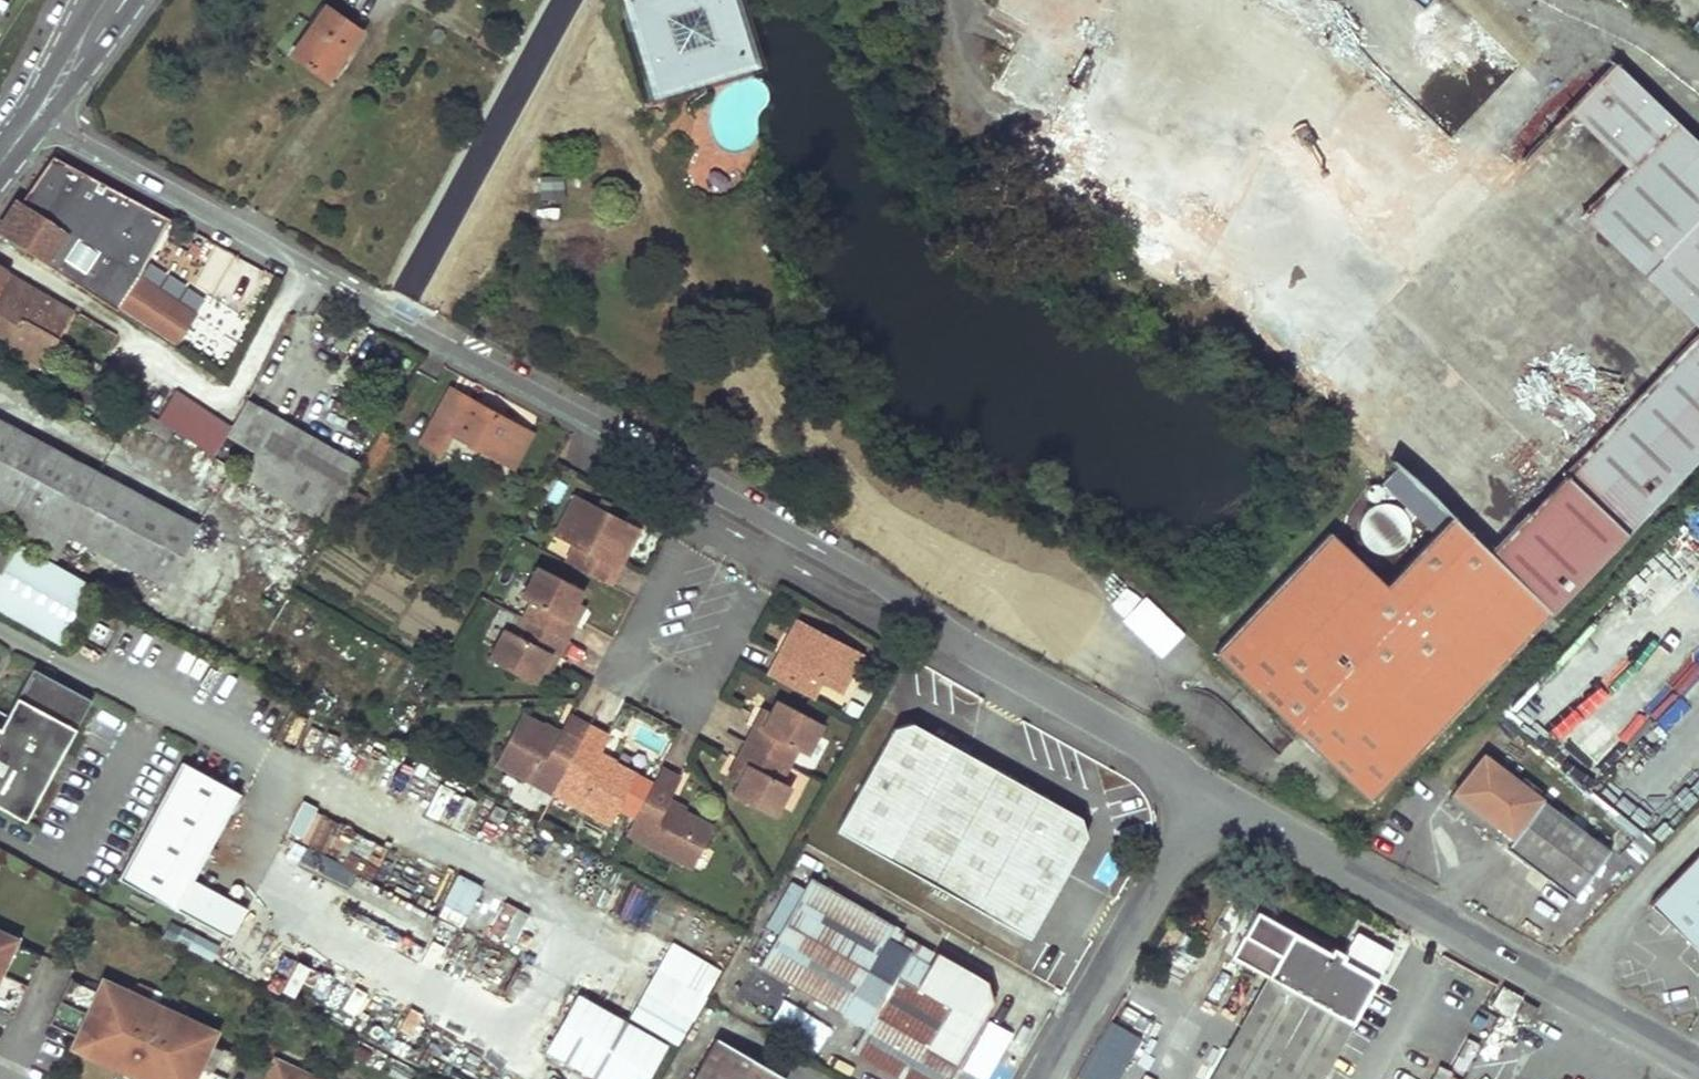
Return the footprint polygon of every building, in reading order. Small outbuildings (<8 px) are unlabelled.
[(650,89),(747,60),(729,0),(623,0),(650,89)] [(988,4),(1022,24),(990,82),(1045,111),(1050,114),(1033,144),(1015,176),(1101,222),(1129,238),(1125,245),(1119,257),(1163,280),(1169,269),(1173,261),(1192,273),(1391,464),(1375,481),(1378,485),(1375,485),(1373,483),(1370,481),(1365,481),(1361,484),(1359,489),(1360,493),(1363,496),(1366,498),(1370,498),(1374,496),(1376,495),(1387,494),(1398,504),(1395,507),(1392,504),(1387,501),(1382,500),(1377,499),(1371,500),(1367,502),(1362,506),(1357,510),(1354,516),(1352,522),(1352,526),(1354,532),(1356,538),(1361,543),(1365,547),(1370,550),(1376,551),(1381,551),(1389,549),(1396,544),(1399,540),(1402,532),(1403,527),(1403,520),(1408,513),(1428,531),(1377,584),(1322,530),(1207,651),(1363,800),(1698,447),(1698,150),(1668,120),(1646,99),(1608,62),(1562,109),(1482,191),(1435,145),(1317,30),(1320,23),(1330,4),(1322,0),(990,0),(988,4)] [(1515,63),(1530,47),(1482,0),(1480,0),(1457,23),(1507,71),(1515,63)] [(325,5),(289,55),(324,80),(360,30),(325,5)] [(1530,47),(1515,63),(1562,109),(1608,62),(1560,16),(1530,47)] [(1317,30),(1435,145),(1440,140),(1320,23),(1317,30)] [(1482,191),(1562,109),(1515,63),(1507,71),(1440,140),(1435,145),(1482,191)] [(1661,83),(1646,99),(1668,120),(1683,105),(1661,83)] [(1028,141),(1033,144),(1050,114),(1045,111),(1028,141)] [(51,159),(20,206),(17,203),(7,218),(0,229),(0,237),(173,349),(194,316),(137,278),(168,220),(51,159)] [(1125,245),(1129,238),(1101,222),(1097,229),(1125,245)] [(215,247),(197,286),(252,311),(270,273),(215,247)] [(1192,273),(1173,261),(1169,269),(1188,280),(1192,273)] [(39,367),(72,313),(0,272),(0,345),(39,367)] [(534,440),(451,392),(421,446),(437,455),(449,434),(516,473),(534,440)] [(228,429),(174,394),(156,423),(171,433),(209,458),(223,437),(228,429)] [(276,418),(246,402),(228,429),(223,437),(255,455),(276,418)] [(140,413),(135,409),(127,420),(165,443),(171,433),(156,423),(140,413)] [(363,468),(276,418),(255,455),(243,480),(329,529),(363,468)] [(0,421),(0,526),(53,555),(67,532),(117,560),(113,567),(158,592),(194,528),(0,421)] [(391,443),(381,437),(363,468),(372,474),(391,443)] [(638,528),(575,496),(554,535),(574,546),(565,563),(608,586),(638,528)] [(0,542),(0,574),(2,571),(21,582),(33,561),(0,542)] [(535,671),(544,653),(551,657),(569,623),(562,619),(571,601),(577,589),(531,566),(515,597),(525,602),(509,633),(499,628),(483,659),(529,683),(535,671)] [(569,623),(578,605),(571,601),(562,619),(569,623)] [(785,610),(754,669),(798,692),(808,675),(828,686),(851,645),(785,610)] [(551,657),(544,653),(535,671),(542,675),(551,657)] [(26,830),(95,711),(38,678),(3,739),(0,743),(0,815),(26,830)] [(751,723),(733,757),(741,761),(731,779),(725,791),(771,815),(788,783),(777,778),(793,747),(803,752),(819,721),(773,697),(768,709),(758,727),(751,723)] [(760,705),(751,723),(758,727),(768,709),(760,705)] [(602,741),(562,719),(552,739),(514,718),(489,765),(604,827),(629,780),(591,760),(602,741)] [(896,730),(840,828),(1033,940),(1090,839),(1085,820),(918,724),(896,730)] [(1600,849),(1477,755),(1449,792),(1506,836),(1500,844),(1499,845),(1564,896),(1600,849)] [(733,757),(724,775),(731,779),(741,761),(733,757)] [(674,780),(654,769),(620,836),(686,872),(708,830),(661,805),(674,780)] [(241,810),(184,776),(117,891),(227,956),(246,925),(192,894),(241,810)] [(1506,836),(1449,792),(1443,800),(1500,844),(1506,836)] [(461,795),(447,824),(486,843),(500,814),(461,795)] [(1650,905),(1698,952),(1698,856),(1650,905)] [(436,914),(459,926),(480,884),(457,872),(436,914)] [(811,878),(757,968),(867,1032),(857,1051),(903,1078),(950,1078),(994,1003),(966,969),(937,952),(928,967),(924,964),(886,942),(895,927),(811,878)] [(503,901),(490,934),(513,943),(525,911),(503,901)] [(1264,915),(1239,958),(1274,978),(1217,1078),(1325,1078),(1382,981),(1348,963),(1350,955),(1337,949),(1334,954),(1264,915)] [(14,1022),(42,960),(14,947),(15,945),(0,938),(0,1016),(14,1022)] [(627,1018),(572,989),(540,1049),(598,1078),(644,1078),(665,1039),(677,1045),(718,966),(668,940),(627,1018)] [(242,1061),(213,1048),(217,1038),(105,986),(100,996),(72,982),(50,1030),(79,1043),(74,1052),(121,1074),(139,1035),(155,1042),(138,1078),(233,1078),(242,1061)] [(1496,1012),(1516,1023),(1527,1004),(1506,992),(1496,1012)] [(1139,1034),(1106,1017),(1076,1077),(1080,1078),(1116,1078),(1139,1034)] [(139,1035),(121,1074),(132,1078),(138,1078),(155,1042),(139,1035)] [(786,1076),(716,1036),(691,1078),(784,1078),(786,1076)] [(279,1065),(273,1078),(309,1078),(279,1065)] [(1458,1077),(1435,1067),(1430,1078),(1457,1078),(1458,1077)]
